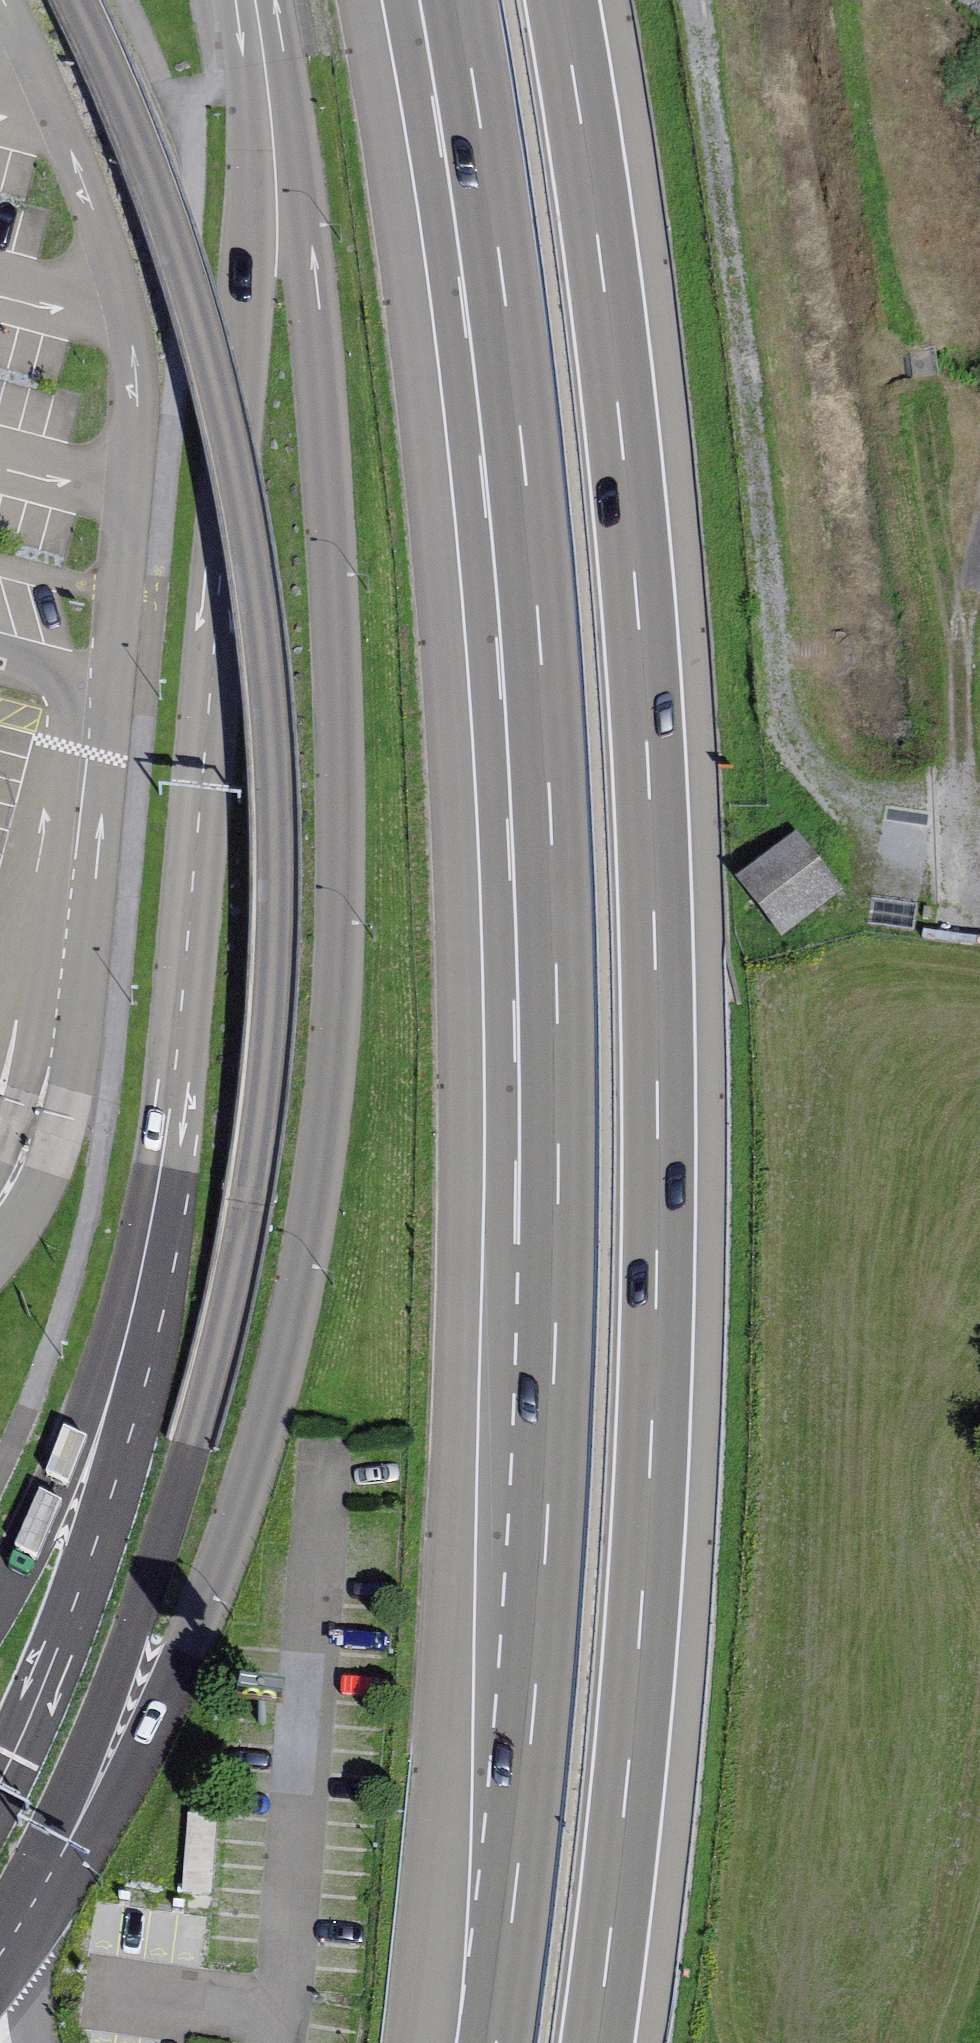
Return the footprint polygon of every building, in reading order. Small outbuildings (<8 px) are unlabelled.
[(798,841),(740,884),(783,943),(841,900),(798,841)]
